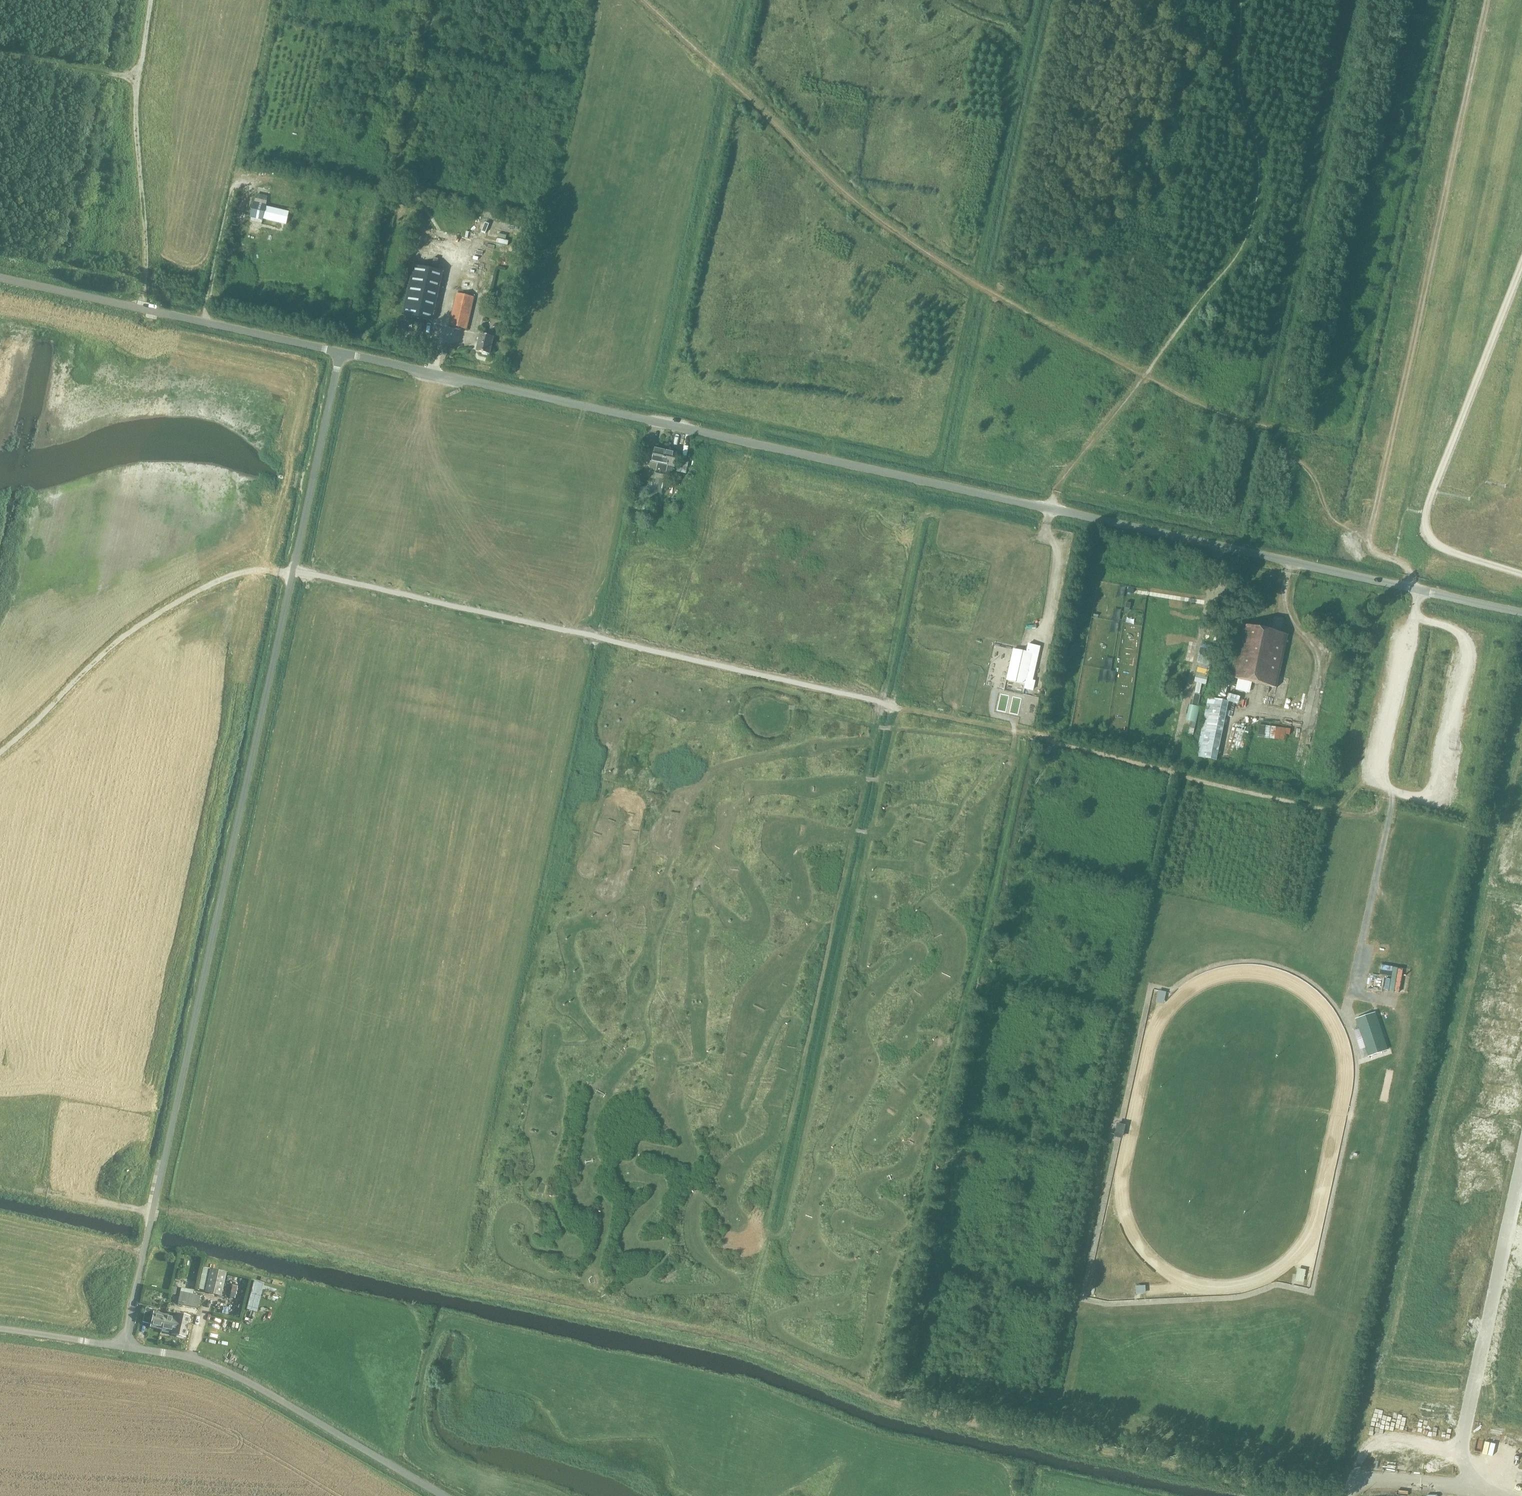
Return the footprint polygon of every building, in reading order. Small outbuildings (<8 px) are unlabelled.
[(270,200),(283,204),(286,192),(273,188),(270,200)] [(268,197),(256,194),(250,219),(262,222),(268,197)] [(263,236),(275,239),(278,227),(266,224),(263,236)] [(432,321),(443,272),(414,266),(403,314),(432,321)] [(467,328),(474,297),(457,293),(450,325),(467,328)] [(495,339),(498,328),(491,327),(489,336),(481,334),(477,351),(489,354),(493,338),(495,339)] [(648,465),(651,450),(644,448),(640,463),(648,465)] [(664,466),(667,451),(655,448),(652,463),(651,463),(649,469),(657,471),(656,475),(666,477),(668,467),(664,466)] [(667,451),(664,466),(668,467),(675,469),(679,453),(667,451)] [(680,458),(677,473),(686,475),(689,460),(680,458)] [(1279,676),(1288,635),(1242,625),(1231,677),(1269,686),(1265,704),(1283,707),(1289,678),(1279,676)] [(1026,653),(1013,650),(1005,682),(1024,686),(1024,690),(1033,692),(1035,682),(1033,681),(1040,648),(1028,645),(1026,653)] [(1198,666),(1194,681),(1206,684),(1210,669),(1198,666)] [(1194,693),(1193,704),(1199,704),(1201,693),(1194,693)] [(1229,693),(1227,701),(1238,703),(1240,696),(1229,693)] [(1226,701),(1211,698),(1199,759),(1213,762),(1226,701)] [(1186,720),(1190,721),(1188,732),(1194,734),(1200,706),(1190,704),(1186,720)] [(1238,723),(1238,727),(1234,726),(1229,750),(1240,752),(1246,724),(1238,723)] [(1285,733),(1290,734),(1291,728),(1260,723),(1258,736),(1284,740),(1285,733)] [(1400,991),(1403,967),(1381,964),(1380,975),(1386,976),(1384,989),(1400,991)] [(1356,1019),(1368,1056),(1387,1050),(1374,1013),(1356,1019)] [(1117,1122),(1114,1136),(1122,1138),(1125,1124),(1117,1122)] [(221,1295),(226,1272),(210,1268),(209,1268),(203,1267),(198,1288),(204,1290),(204,1291),(221,1295)] [(1298,1267),(1295,1280),(1304,1281),(1306,1269),(1298,1267)] [(259,1311),(263,1281),(253,1280),(248,1309),(259,1311)] [(198,1308),(200,1296),(192,1294),(193,1290),(181,1287),(177,1304),(198,1308)] [(142,1322),(150,1324),(149,1326),(161,1329),(165,1313),(156,1311),(157,1309),(146,1307),(142,1322)] [(161,1329),(171,1331),(171,1333),(185,1337),(190,1316),(176,1312),(175,1315),(165,1313),(161,1329)]
